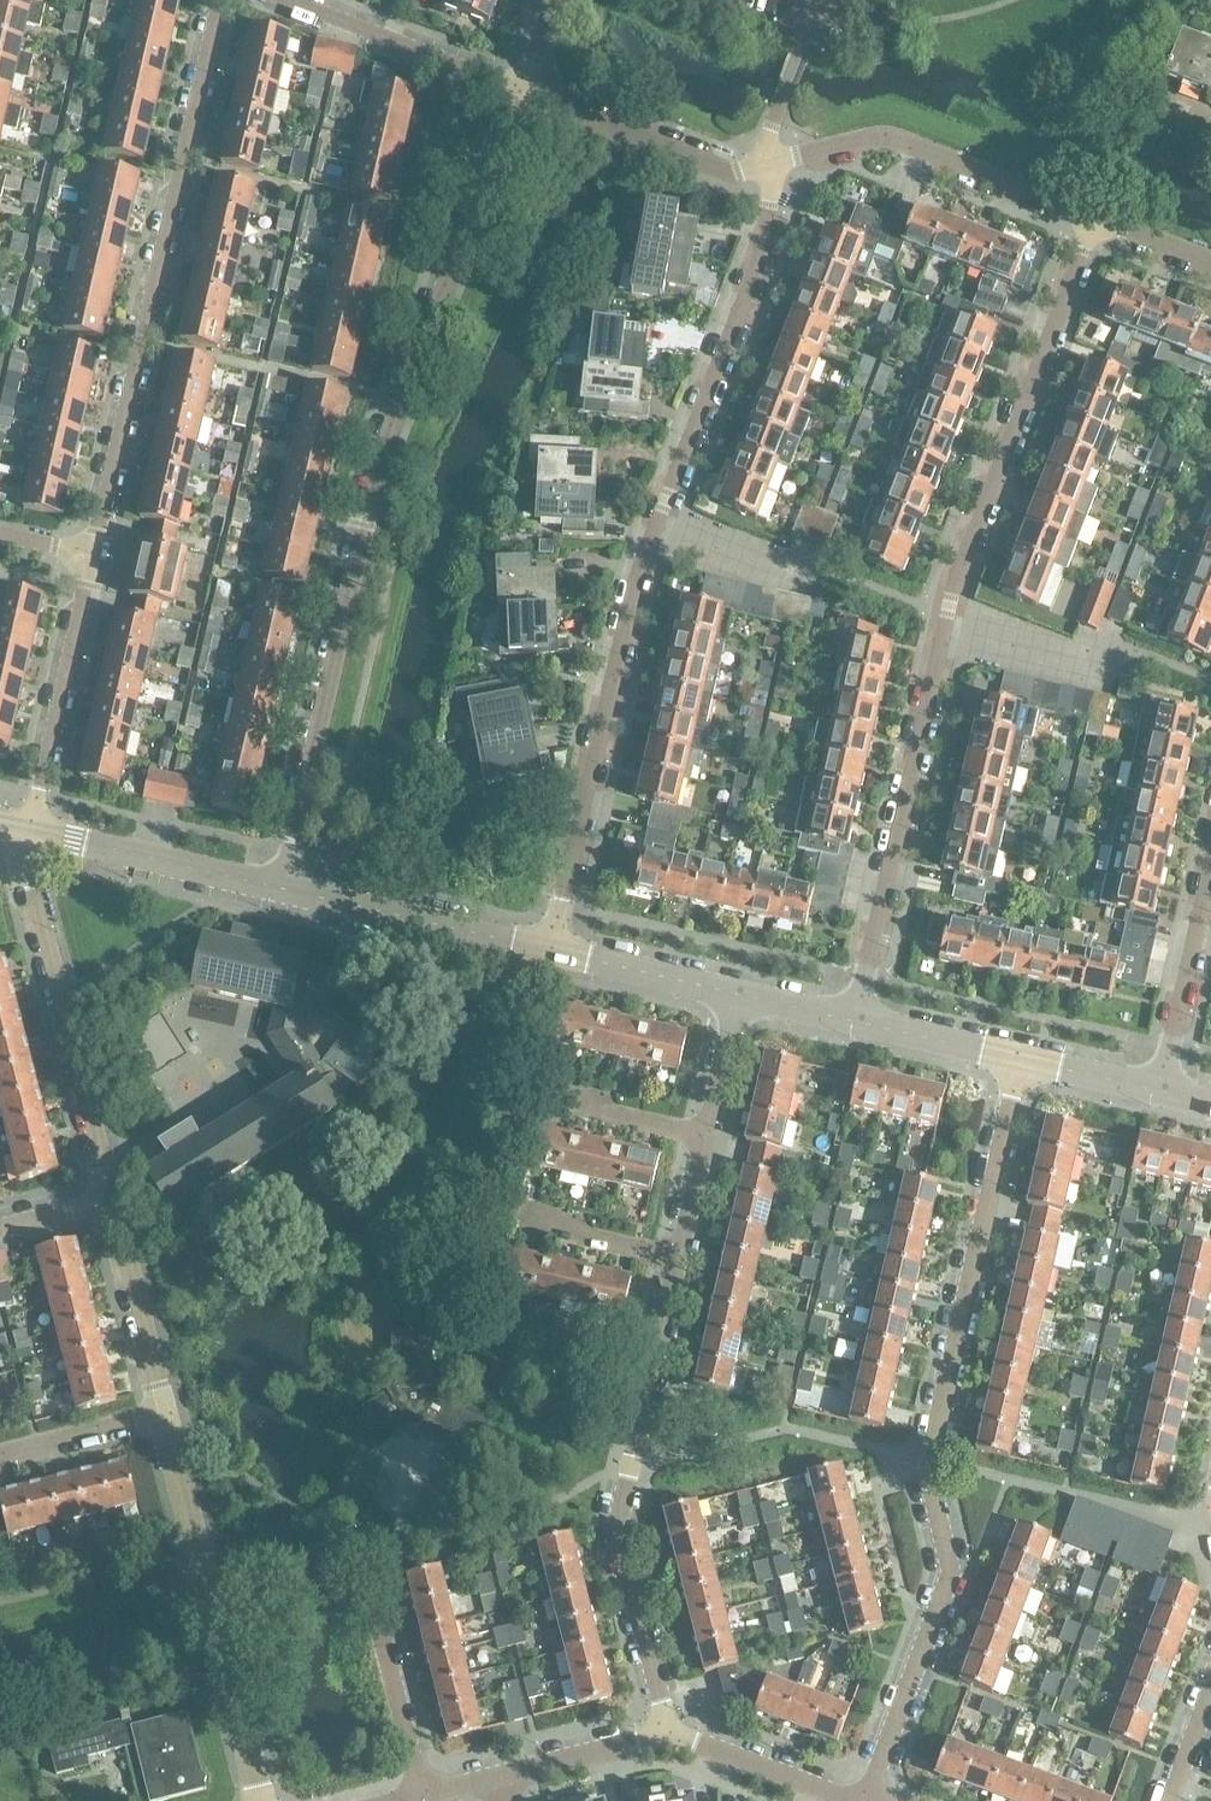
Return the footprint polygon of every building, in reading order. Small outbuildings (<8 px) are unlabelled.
[(31,0),(0,0),(0,7),(42,17),(44,6),(30,3),(31,0)] [(92,8),(106,11),(108,1),(102,0),(93,0),(92,8)] [(136,17),(136,18),(173,26),(179,0),(140,0),(136,17)] [(444,7),(489,23),(498,0),(447,0),(444,7)] [(42,17),(0,7),(0,34),(22,39),(26,24),(40,27),(42,17)] [(104,20),(106,11),(92,8),(90,17),(104,20)] [(80,25),(82,16),(68,12),(66,22),(80,25)] [(167,53),(173,26),(136,18),(130,45),(167,53)] [(78,34),(80,25),(66,22),(63,31),(78,34)] [(252,27),(246,55),(284,63),(290,36),(252,27)] [(22,39),(0,34),(0,61),(41,71),(43,60),(18,55),(22,39)] [(1184,35),(1184,34),(1182,34),(1165,78),(1166,79),(1167,78),(1210,95),(1210,45),(1184,35)] [(312,67),(328,70),(334,44),(318,40),(315,53),(308,51),(306,63),(312,65),(312,67)] [(161,80),(167,53),(130,45),(124,72),(161,80)] [(351,75),(355,57),(357,50),(341,46),(335,72),(351,75)] [(92,49),(83,47),(79,61),(89,63),(92,49)] [(278,90),(284,63),(246,55),(240,82),(278,90)] [(10,91),(14,76),(38,82),(41,71),(0,61),(0,89),(10,91)] [(86,77),(89,63),(79,61),(76,75),(86,77)] [(68,77),(70,67),(56,64),(54,74),(68,77)] [(155,107),(161,80),(124,72),(117,99),(155,107)] [(66,86),(68,77),(54,74),(52,83),(66,86)] [(271,118),(277,91),(278,90),(240,82),(233,109),(271,118)] [(378,85),(372,112),(409,120),(415,93),(378,85)] [(321,100),(323,91),(309,88),(307,97),(321,100)] [(337,104),(340,90),(331,88),(328,102),(337,104)] [(10,91),(0,89),(0,116),(18,120),(21,110),(6,107),(10,91)] [(339,96),(337,104),(350,107),(352,99),(339,96)] [(319,110),(321,100),(307,97),(304,107),(319,110)] [(149,134),(155,107),(117,99),(111,126),(149,134)] [(334,118),(337,104),(328,102),(325,116),(334,118)] [(69,106),(67,115),(81,119),(83,109),(69,106)] [(265,145),(271,118),(233,109),(227,136),(265,145)] [(403,147),(409,120),(372,112),(365,139),(403,147)] [(79,128),(81,119),(67,115),(65,125),(79,128)] [(18,120),(0,116),(0,136),(2,127),(16,130),(18,120)] [(58,119),(44,116),(42,126),(56,129),(58,119)] [(54,138),(56,129),(42,126),(40,135),(54,138)] [(143,162),(149,134),(111,126),(105,153),(143,162)] [(259,172),(265,145),(227,136),(221,164),(259,172)] [(302,138),(299,152),(308,154),(312,140),(302,138)] [(396,175),(403,147),(365,139),(359,166),(396,175)] [(325,159),(328,144),(319,142),(316,156),(325,159)] [(308,154),(299,152),(297,152),(290,179),(302,182),(308,154)] [(322,173),(325,159),(316,156),(312,170),(322,173)] [(390,202),(396,175),(359,166),(353,194),(390,202)] [(102,167),(96,195),(133,204),(139,176),(102,167)] [(63,173),(54,171),(51,185),(60,187),(63,173)] [(3,188),(19,191),(22,180),(0,175),(0,187),(3,188)] [(218,178),(212,205),(249,214),(255,186),(218,178)] [(38,196),(41,186),(26,183),(24,193),(38,196)] [(57,201),(60,187),(51,185),(48,199),(57,201)] [(36,205),(38,196),(24,193),(22,202),(36,205)] [(127,231),(133,204),(96,195),(90,222),(127,231)] [(644,220),(639,248),(689,257),(694,227),(676,224),(678,209),(637,202),(634,219),(644,220)] [(243,241),(249,214),(212,205),(205,232),(243,241)] [(885,250),(896,221),(858,207),(847,235),(843,234),(842,236),(827,230),(815,261),(850,274),(858,253),(875,259),(874,256),(877,247),(885,250)] [(930,254),(944,219),(943,218),(943,219),(918,209),(918,208),(916,207),(915,210),(916,210),(909,226),(896,221),(885,250),(899,255),(903,244),(904,244),(905,243),(929,253),(929,254),(930,254)] [(349,208),(343,236),(381,244),(387,216),(349,208)] [(295,214),(281,211),(279,221),(293,224),(295,214)] [(309,228),(312,214),(303,212),(300,226),(309,228)] [(957,265),(971,229),(970,229),(945,220),(945,219),(944,219),(930,254),(931,255),(932,254),(956,264),(956,265),(957,265)] [(290,233),(293,224),(279,221),(276,230),(290,233)] [(120,258),(127,231),(90,222),(83,249),(120,258)] [(306,242),(309,228),(300,226),(296,240),(306,242)] [(55,232),(41,229),(39,239),(53,242),(55,232)] [(984,276),(998,240),(997,239),(997,240),(972,230),(972,229),(971,229),(957,265),(958,265),(983,275),(984,276)] [(237,268),(243,241),(205,232),(199,259),(237,268)] [(29,238),(15,234),(12,243),(26,247),(29,238)] [(374,271),(381,244),(343,236),(337,263),(374,271)] [(51,251),(53,242),(39,239),(37,248),(51,251)] [(999,240),(998,240),(984,276),(985,276),(1010,286),(1012,287),(1013,285),(1012,285),(1025,253),(1026,250),(1024,250),(999,241),(999,240)] [(24,256),(26,247),(12,243),(10,253),(24,256)] [(683,287),(689,257),(639,248),(633,279),(656,283),(654,297),(695,305),(698,289),(683,287)] [(114,285),(120,258),(83,249),(77,276),(114,285)] [(35,253),(33,266),(49,269),(51,257),(35,253)] [(230,295),(237,268),(199,259),(193,286),(230,295)] [(845,287),(850,274),(815,261),(804,288),(839,302),(853,307),(857,298),(853,290),(845,287)] [(280,278),(283,264),(274,262),(271,276),(280,278)] [(368,298),(374,271),(337,263),(331,290),(368,298)] [(304,274),(289,271),(287,280),(301,283),(304,274)] [(108,312),(114,285),(77,276),(71,303),(108,312)] [(277,292),(280,278),(271,276),(267,290),(277,292)] [(36,295),(39,281),(30,278),(26,293),(36,295)] [(299,292),(301,283),(287,280),(285,289),(299,292)] [(935,286),(920,281),(915,293),(930,298),(935,286)] [(15,299),(17,289),(3,286),(1,296),(15,299)] [(224,322),(230,295),(193,286),(187,313),(224,322)] [(1134,333),(1148,298),(1147,297),(1146,298),(1121,288),(1119,287),(1118,289),(1119,289),(1112,309),(1108,309),(1105,311),(1104,315),(1104,319),(1107,321),(1106,321),(1105,323),(1107,324),(1107,323),(1120,328),(1115,343),(1128,348),(1134,333)] [(829,329),(839,302),(804,288),(794,315),(829,329)] [(362,325),(368,298),(331,290),(324,317),(362,325)] [(32,309),(36,295),(26,293),(23,307),(32,309)] [(977,295),(973,306),(987,311),(1000,316),(1004,305),(977,295)] [(15,299),(1,296),(0,298),(0,305),(13,308),(15,299)] [(951,314),(957,300),(947,296),(941,310),(947,312),(951,314)] [(1161,344),(1175,308),(1174,308),(1148,299),(1149,298),(1148,298),(1134,333),(1160,343),(1160,344),(1161,344)] [(951,314),(947,312),(936,339),(984,358),(995,330),(982,325),(987,311),(973,306),(957,300),(951,314)] [(102,340),(108,312),(71,303),(65,331),(102,340)] [(891,322),(897,308),(885,303),(879,317),(891,322)] [(1175,308),(1161,344),(1155,359),(1156,360),(1156,359),(1199,376),(1201,372),(1210,346),(1210,330),(1200,326),(1202,321),(1203,319),(1201,318),(1201,319),(1175,309),(1176,309),(1175,308)] [(218,350),(224,322),(187,313),(180,341),(218,350)] [(819,355),(829,329),(794,315),(784,342),(819,355)] [(356,352),(362,325),(324,317),(318,344),(356,352)] [(886,336),(891,322),(879,317),(874,332),(886,336)] [(268,332),(270,322),(256,319),(254,329),(268,332)] [(592,340),(589,368),(639,374),(642,343),(624,341),(625,326),(585,322),(583,339),(592,340)] [(903,343),(909,329),(897,324),(891,339),(903,343)] [(291,328),(277,325),(275,334),(289,337),(291,328)] [(266,341),(268,332),(254,329),(251,338),(266,341)] [(287,347),(289,337),(275,334),(273,343),(287,347)] [(258,354),(261,342),(244,338),(241,351),(258,354)] [(984,358),(936,339),(925,366),(938,371),(974,385),(984,358)] [(808,383),(819,355),(784,342),(773,369),(808,383)] [(1128,348),(1115,343),(1114,343),(1109,354),(1124,360),(1128,348)] [(349,380),(356,352),(318,344),(312,371),(349,380)] [(61,345),(55,373),(92,381),(98,354),(61,345)] [(1201,372),(1210,376),(1210,346),(1201,372)] [(271,352),(269,360),(280,363),(282,354),(271,352)] [(27,357),(13,353),(11,362),(25,366),(27,357)] [(1126,376),(1130,378),(1135,364),(1124,360),(1109,354),(1104,368),(1091,363),(1080,391),(1115,404),(1126,376)] [(177,355),(171,383),(208,392),(215,363),(177,355)] [(562,355),(561,365),(574,366),(575,356),(562,355)] [(870,376),(876,362),(864,357),(858,371),(870,376)] [(22,375),(25,366),(11,362),(8,372),(22,375)] [(882,364),(876,378),(888,383),(893,369),(882,364)] [(1150,370),(1135,364),(1130,378),(1144,383),(1150,370)] [(974,385),(938,371),(925,366),(914,393),(917,394),(963,412),(974,385)] [(635,404),(639,374),(589,368),(585,399),(609,402),(607,416),(648,421),(650,405),(635,404)] [(805,391),(808,383),(773,369),(763,396),(798,410),(805,391)] [(865,390),(870,376),(858,371),(853,385),(865,390)] [(86,408),(92,381),(55,373),(49,400),(86,408)] [(275,378),(272,392),(285,395),(288,381),(275,378)] [(882,397),(888,384),(888,383),(876,378),(870,392),(882,397)] [(202,419),(208,392),(171,383),(165,410),(202,419)] [(346,394),(309,385),(302,413),(340,422),(346,394)] [(240,389),(238,398),(252,402),(254,392),(240,389)] [(272,392),(262,389),(259,403),(268,405),(272,392)] [(1105,430),(1115,404),(1080,391),(1070,416),(1105,430)] [(953,439),(963,412),(917,394),(907,421),(953,439)] [(811,415),(798,410),(763,396),(752,423),(788,437),(801,442),(811,415)] [(250,411),(252,402),(238,398),(235,408),(250,411)] [(80,436),(86,408),(49,400),(42,427),(80,436)] [(265,420),(268,405),(259,403),(256,417),(265,420)] [(14,410),(0,407),(0,417),(12,420),(14,410)] [(196,446),(202,419),(165,410),(158,437),(196,446)] [(849,430),(855,416),(843,411),(837,425),(849,430)] [(334,449),(340,422),(302,413),(296,440),(334,449)] [(1119,435),(1105,430),(1070,416),(1060,444),(1095,457),(1108,462),(1119,435)] [(12,420),(0,417),(0,427),(10,429),(12,420)] [(861,418),(855,432),(867,437),(873,423),(861,418)] [(539,419),(538,428),(550,429),(551,420),(539,419)] [(942,466),(953,439),(907,421),(896,448),(942,466)] [(777,464),(788,437),(752,423),(742,450),(777,464)] [(844,444),(849,430),(837,425),(832,439),(844,444)] [(74,462),(80,436),(42,427),(36,454),(74,462)] [(862,451),(867,437),(855,432),(850,446),(862,451)] [(1159,435),(1154,448),(1166,453),(1171,440),(1159,435)] [(190,473),(196,446),(158,437),(152,464),(190,473)] [(328,476),(334,449),(296,440),(290,467),(328,476)] [(543,459),(541,487),(592,490),(593,459),(575,458),(575,444),(534,442),(533,459),(543,459)] [(1177,442),(1172,455),(1184,460),(1189,447),(1177,442)] [(239,456),(242,446),(228,443),(225,452),(239,456)] [(256,460),(259,446),(250,443),(246,457),(256,460)] [(1084,484),(1095,457),(1060,444),(1049,470),(1084,484)] [(932,493),(942,466),(896,448),(892,461),(902,465),(897,479),(932,493)] [(1160,468),(1166,453),(1154,448),(1148,464),(1160,468)] [(788,468),(777,464),(742,450),(732,477),(778,495),(788,468)] [(237,465),(239,456),(225,452),(223,462),(237,465)] [(67,490),(74,462),(36,454),(30,481),(67,490)] [(1178,475),(1184,460),(1172,455),(1166,471),(1178,475)] [(252,474),(256,460),(246,457),(243,472),(252,474)] [(184,500),(190,473),(152,464),(146,491),(184,500)] [(829,484),(835,469),(823,465),(817,479),(829,484)] [(322,503),(328,476),(290,467),(284,494),(322,503)] [(1097,489),(1084,484),(1049,470),(1039,498),(1087,516),(1097,489)] [(852,476),(840,471),(835,487),(847,492),(852,476)] [(932,493),(897,479),(886,475),(876,502),(887,506),(887,507),(921,520),(932,493)] [(767,523),(778,495),(732,477),(721,504),(736,510),(736,512),(740,514),(741,512),(767,523)] [(219,479),(215,497),(229,500),(233,483),(219,479)] [(824,498),(829,484),(817,479),(811,493),(824,498)] [(61,517),(67,490),(30,481),(24,509),(61,517)] [(590,521),(592,490),(541,487),(539,519),(563,520),(562,535),(603,537),(604,522),(590,521)] [(841,505),(847,492),(835,487),(829,500),(841,505)] [(1145,507),(1150,494),(1138,489),(1133,502),(1145,507)] [(177,527),(184,500),(146,491),(140,519),(154,522),(177,527)] [(0,494),(0,509),(5,510),(8,496),(0,494)] [(315,530),(322,503),(284,494),(278,521),(315,530)] [(1156,496),(1151,509),(1163,514),(1168,501),(1156,496)] [(227,510),(229,500),(215,497),(213,507),(227,510)] [(1076,543),(1087,516),(1039,498),(1029,524),(1076,543)] [(248,515),(250,505),(236,502),(234,511),(248,515)] [(1139,522),(1145,507),(1133,502),(1127,517),(1139,522)] [(1208,502),(1198,529),(1210,534),(1210,503),(1208,502)] [(794,532),(808,538),(819,510),(804,505),(794,532)] [(225,519),(227,510),(213,507),(211,516),(225,519)] [(910,547),(921,520),(887,507),(876,533),(910,547)] [(1157,529),(1163,515),(1163,514),(1151,509),(1145,524),(1157,529)] [(246,524),(248,515),(234,511),(232,521),(246,524)] [(839,518),(824,513),(814,540),(828,546),(839,518)] [(309,557),(315,530),(278,521),(271,548),(309,557)] [(173,547),(177,527),(154,522),(149,542),(173,547)] [(1076,543),(1029,524),(1024,535),(1018,552),(1052,565),(1066,570),(1076,543)] [(900,574),(910,547),(876,533),(863,527),(858,540),(871,546),(866,561),(881,567),(880,568),(885,570),(885,568),(900,574)] [(1201,560),(1210,564),(1210,535),(1201,560)] [(173,547),(149,542),(142,540),(136,568),(180,578),(187,550),(173,547)] [(539,541),(538,558),(553,559),(554,542),(539,541)] [(1124,561),(1130,548),(1117,543),(1112,557),(1124,561)] [(303,585),(309,557),(271,548),(265,576),(303,585)] [(1135,550),(1130,564),(1142,568),(1148,555),(1135,550)] [(1036,606),(1052,565),(1018,552),(1012,564),(1009,562),(1003,577),(1007,578),(1001,592),(1016,598),(1016,600),(1021,602),(1021,600),(1036,606)] [(235,569),(237,560),(223,557),(221,566),(235,569)] [(1118,576),(1124,561),(1112,557),(1106,572),(1118,576)] [(1201,560),(1191,587),(1210,594),(1210,564),(1201,560)] [(501,582),(502,610),(552,608),(551,577),(532,577),(532,563),(490,565),(491,583),(501,582)] [(1137,583),(1142,568),(1130,564),(1124,578),(1137,583)] [(180,578),(136,568),(130,596),(136,597),(160,603),(174,606),(180,578)] [(714,608),(721,580),(707,576),(700,604),(714,608)] [(728,612),(735,583),(721,580),(714,608),(728,612)] [(1095,582),(1079,623),(1097,630),(1113,589),(1095,582)] [(742,615),(749,586),(735,583),(728,612),(732,613),(742,615)] [(755,618),(763,589),(749,586),(742,615),(755,618)] [(1191,587),(1180,614),(1210,626),(1210,594),(1191,587)] [(0,612),(0,616),(36,625),(43,597),(5,589),(0,612)] [(769,621),(776,592),(763,589),(755,618),(769,621)] [(300,599),(262,590),(255,618),(293,626),(300,599)] [(1133,597),(1119,591),(1109,619),(1123,624),(1133,597)] [(791,596),(776,592),(769,621),(784,625),(791,596)] [(156,622),(159,609),(160,603),(136,597),(132,617),(156,622)] [(811,600),(797,597),(790,626),(805,629),(811,600)] [(226,611),(228,602),(214,598),(212,608),(226,611)] [(726,641),(732,613),(728,612),(714,608),(700,604),(684,600),(677,630),(726,641)] [(224,620),(226,611),(212,608),(210,617),(224,620)] [(553,638),(552,608),(502,610),(504,656),(569,653),(568,638),(553,638)] [(149,650),(155,624),(156,622),(132,617),(118,614),(112,642),(149,650)] [(1210,638),(1210,626),(1180,614),(1169,642),(1184,648),(1184,650),(1189,651),(1189,650),(1204,656),(1210,638)] [(36,625),(0,616),(0,645),(30,652),(36,625)] [(220,637),(224,620),(210,617),(206,634),(220,637)] [(287,653),(293,626),(255,618),(249,645),(287,653)] [(843,636),(843,637),(875,644),(879,629),(840,620),(837,635),(843,636)] [(719,669),(726,641),(677,630),(671,658),(719,669)] [(216,654),(220,637),(206,634),(202,651),(216,654)] [(890,647),(875,644),(843,637),(836,666),(848,668),(884,677),(890,647)] [(764,638),(762,649),(778,653),(780,642),(764,638)] [(143,677),(149,650),(112,642),(105,669),(143,677)] [(30,652),(0,645),(0,673),(24,679),(30,652)] [(281,679),(287,653),(249,645),(243,670),(281,679)] [(192,660),(195,651),(181,648),(178,657),(192,660)] [(214,664),(216,654),(202,651),(200,660),(214,664)] [(190,669),(192,660),(178,657),(176,666),(190,669)] [(713,698),(719,669),(671,658),(664,687),(713,698)] [(212,673),(214,664),(200,660),(198,670),(212,673)] [(771,681),(775,666),(762,663),(759,678),(771,681)] [(530,675),(527,664),(498,670),(500,681),(530,675)] [(781,667),(777,682),(790,685),(794,670),(781,667)] [(878,705),(884,677),(848,668),(841,696),(878,705)] [(137,704),(143,677),(105,669),(99,696),(137,704)] [(275,707),(281,679),(243,670),(237,699),(275,707)] [(24,679),(0,673),(0,702),(18,706),(24,679)] [(1013,706),(1019,677),(1005,673),(999,700),(1004,701),(1004,704),(1013,706)] [(1027,709),(1033,680),(1019,677),(1013,706),(1019,707),(1027,709)] [(768,695),(771,681),(759,678),(755,693),(768,695)] [(1121,678),(1117,698),(1135,702),(1139,682),(1121,678)] [(1042,712),(1049,683),(1033,680),(1027,709),(1042,712)] [(787,700),(790,685),(777,682),(774,697),(787,700)] [(1055,715),(1061,686),(1049,683),(1042,712),(1055,715)] [(473,709),(479,737),(528,727),(522,697),(513,699),(510,684),(501,686),(461,694),(464,711),(473,709)] [(1069,718),(1076,689),(1061,686),(1055,715),(1069,718)] [(706,726),(713,698),(664,687),(658,715),(695,724),(706,726)] [(1089,692),(1076,689),(1069,718),(1082,721),(1089,692)] [(1103,726),(1110,697),(1095,694),(1088,723),(1103,726)] [(1137,734),(1138,734),(1152,738),(1189,746),(1196,717),(1181,713),(1182,712),(1184,702),(1147,694),(1137,734)] [(131,731),(137,704),(99,696),(93,723),(131,731)] [(871,733),(878,705),(841,696),(835,725),(871,733)] [(1013,735),(1019,707),(1013,706),(1004,704),(1004,701),(999,700),(999,701),(983,698),(976,727),(1013,735)] [(268,735),(275,707),(237,699),(231,726),(268,735)] [(180,714),(182,705),(168,701),(166,711),(180,714)] [(18,706),(0,702),(0,730),(12,733),(18,706)] [(749,719),(746,734),(759,737),(765,709),(744,705),(741,717),(749,719)] [(203,710),(189,706),(187,716),(201,719),(203,710)] [(178,723),(180,714),(166,711),(164,720),(178,723)] [(689,751),(695,724),(658,715),(652,742),(689,751)] [(199,728),(201,719),(187,716),(185,725),(199,728)] [(124,758),(131,731),(93,723),(87,750),(124,758)] [(768,723),(765,738),(777,741),(781,726),(768,723)] [(1101,738),(1103,726),(1088,723),(1086,735),(1101,738)] [(865,761),(871,733),(835,725),(829,753),(865,761)] [(262,761),(268,735),(231,726),(224,753),(262,761)] [(534,757),(528,727),(479,737),(488,782),(552,769),(548,754),(534,757)] [(1023,737),(1013,735),(976,727),(970,755),(1017,765),(1023,737)] [(12,733),(0,730),(0,759),(5,761),(12,733)] [(755,752),(759,737),(746,734),(743,749),(755,752)] [(1183,774),(1189,746),(1152,738),(1138,734),(1132,762),(1183,774)] [(774,756),(777,741),(765,738),(761,753),(774,756)] [(703,754),(689,751),(652,742),(645,771),(682,780),(687,781),(690,768),(696,765),(700,766),(703,754)] [(118,786),(124,758),(87,750),(81,778),(118,786)] [(161,752),(158,766),(168,768),(171,754),(161,752)] [(256,788),(262,761),(224,753),(218,780),(256,788)] [(555,768),(553,769),(554,780),(564,779),(567,753),(554,754),(555,768)] [(858,790),(865,761),(829,753),(822,781),(822,782),(858,790)] [(1010,794),(1017,765),(970,755),(963,784),(1010,794)] [(187,758),(178,756),(175,770),(184,772),(187,758)] [(1069,778),(1073,763),(1060,760),(1057,775),(1069,778)] [(1176,802),(1183,774),(1132,762),(1125,791),(1176,802)] [(1092,768),(1079,765),(1076,779),(1088,782),(1092,768)] [(675,808),(682,780),(645,771),(639,799),(654,803),(650,817),(680,824),(684,810),(675,808)] [(160,802),(166,776),(150,772),(148,781),(145,792),(144,798),(160,802)] [(1066,793),(1069,778),(1057,775),(1053,790),(1066,793)] [(746,794),(749,779),(737,776),(733,791),(746,794)] [(852,817),(858,790),(822,782),(822,781),(807,777),(800,806),(816,809),(852,817)] [(183,807),(183,806),(187,792),(189,782),(173,778),(167,803),(183,807)] [(145,792),(148,781),(141,779),(138,791),(145,792)] [(1085,797),(1088,782),(1076,779),(1072,795),(1085,797)] [(250,816),(256,788),(218,780),(212,808),(250,816)] [(768,783),(755,780),(752,795),(765,798),(768,783)] [(1004,822),(1010,794),(963,784),(957,812),(1004,822)] [(739,822),(746,794),(733,791),(726,819),(739,822)] [(1170,830),(1176,802),(1125,791),(1122,805),(1136,808),(1133,822),(1170,830)] [(193,808),(196,794),(187,792),(183,806),(193,808)] [(846,845),(852,817),(816,809),(809,837),(801,835),(798,849),(804,850),(822,855),(822,854),(825,839),(846,845)] [(696,812),(684,810),(680,824),(650,817),(647,830),(677,837),(680,824),(693,827),(696,812)] [(997,850),(1004,822),(957,812),(951,839),(997,850)] [(1056,834),(1060,820),(1047,817),(1044,831),(1056,834)] [(1066,821),(1062,835),(1075,838),(1079,824),(1066,821)] [(1163,859),(1170,830),(1133,822),(1127,850),(1163,859)] [(734,840),(737,828),(724,825),(721,837),(734,840)] [(750,844),(753,831),(737,828),(734,840),(750,844)] [(1053,849),(1056,834),(1044,831),(1040,846),(1053,849)] [(1072,854),(1075,839),(1075,838),(1062,835),(1059,851),(1072,854)] [(852,860),(855,847),(846,845),(825,839),(822,854),(852,860)] [(991,879),(997,850),(951,839),(944,869),(955,871),(952,885),(985,893),(989,878),(991,879)] [(804,850),(800,866),(818,871),(819,867),(822,855),(804,850)] [(1157,886),(1163,859),(1127,850),(1120,879),(1157,886)] [(664,897),(672,859),(670,859),(644,853),(642,852),(642,855),(643,855),(635,888),(634,888),(634,890),(636,891),(636,890),(663,896),(663,897),(664,897)] [(692,904),(700,866),(703,855),(690,852),(687,863),(672,860),(673,859),(672,859),(664,897),(665,898),(665,897),(691,903),(691,904),(692,904)] [(848,874),(852,860),(822,854),(822,855),(819,867),(848,874)] [(720,910),(728,872),(727,872),(701,866),(700,866),(692,904),(693,904),(693,903),(719,909),(719,910),(720,910)] [(845,888),(848,874),(819,867),(815,882),(845,888)] [(776,923),(784,885),(786,876),(758,870),(756,878),(748,917),(749,917),(749,916),(775,922),(775,923),(776,923)] [(748,917),(756,878),(755,878),(755,879),(729,873),(729,872),(728,872),(720,910),(721,910),(747,916),(747,917),(748,917)] [(1151,915),(1157,886),(1120,879),(1106,876),(1099,904),(1129,911),(1126,923),(1156,930),(1159,917),(1151,915)] [(1001,881),(991,879),(989,878),(985,893),(997,895),(1001,881)] [(842,903),(845,888),(815,882),(813,892),(814,892),(813,897),(842,903)] [(809,911),(813,897),(814,892),(813,892),(812,891),(812,892),(785,886),(785,885),(784,885),(776,923),(777,923),(804,929),(806,930),(806,928),(809,911)] [(982,907),(985,893),(952,885),(952,886),(956,887),(953,900),(982,907)] [(1040,911),(1043,898),(1028,894),(1025,907),(1040,911)] [(839,917),(842,903),(813,897),(809,911),(822,913),(839,917)] [(1055,914),(1058,901),(1043,898),(1040,911),(1055,914)] [(1096,924),(1099,911),(1084,907),(1081,920),(1096,924)] [(969,966),(977,929),(979,921),(967,918),(965,927),(950,924),(950,923),(947,923),(932,920),(926,944),(942,948),(940,959),(939,959),(939,960),(941,961),(941,960),(969,966)] [(1153,945),(1156,930),(1126,923),(1123,938),(1153,945)] [(147,1174),(159,1193),(171,1213),(174,1211),(197,1248),(226,1229),(203,1193),(335,1111),(332,1106),(346,1097),(341,1090),(351,1084),(357,1088),(368,1080),(377,1047),(351,1026),(322,1065),(299,1030),(304,1008),(332,1014),(341,974),(301,965),(302,959),(300,959),(279,955),(279,954),(276,953),(279,937),(234,927),(231,943),(229,942),(229,943),(208,938),(208,937),(205,937),(193,988),(196,989),(196,988),(217,993),(217,994),(220,994),(241,998),(240,999),(243,1000),(243,999),(264,1004),(267,1005),(267,1004),(276,1006),(269,1035),(298,1080),(200,1142),(192,1130),(164,1148),(171,1160),(147,1174)] [(997,973),(1005,936),(1004,935),(1004,936),(978,930),(977,929),(969,966),(997,973)] [(1025,979),(1034,942),(1036,931),(1026,929),(1025,933),(1007,929),(1005,936),(997,973),(1025,979)] [(1150,958),(1153,945),(1123,938),(1120,951),(1150,958)] [(1053,985),(1062,949),(1061,949),(1034,943),(1034,942),(1025,979),(1053,985)] [(1110,997),(1114,980),(1113,980),(1116,965),(1120,951),(1091,944),(1089,956),(1081,993),(1082,993),(1082,992),(1108,997),(1107,999),(1111,999),(1111,997),(1110,997)] [(1089,956),(1062,950),(1063,949),(1062,949),(1053,985),(1080,991),(1080,993),(1081,993),(1089,956)] [(1147,972),(1150,958),(1120,951),(1116,965),(1147,972)] [(10,985),(3,958),(0,959),(0,987),(10,985)] [(1143,987),(1147,972),(1116,965),(1113,980),(1114,980),(1143,987)] [(10,985),(0,987),(0,1016),(17,1011),(10,985)] [(587,1049),(595,1012),(582,1009),(582,1008),(577,1007),(576,1008),(564,1005),(556,1043),(557,1043),(558,1042),(587,1049)] [(17,1011),(0,1016),(0,1044),(24,1038),(17,1011)] [(617,1056),(626,1019),(616,1017),(616,1016),(611,1015),(595,1012),(587,1049),(617,1056)] [(648,1062),(656,1026),(642,1022),(637,1020),(636,1021),(626,1019),(617,1056),(630,1058),(648,1062)] [(670,1029),(656,1026),(648,1062),(677,1069),(677,1070),(678,1070),(687,1032),(676,1030),(676,1029),(671,1028),(670,1029)] [(24,1038),(0,1044),(0,1072),(30,1065),(24,1038)] [(766,1055),(759,1084),(794,1092),(801,1063),(766,1055)] [(617,1056),(614,1072),(626,1075),(630,1058),(617,1056)] [(30,1065),(0,1072),(0,1101),(37,1091),(30,1065)] [(879,1116),(888,1078),(859,1072),(851,1109),(879,1116)] [(908,1122),(916,1085),(888,1078),(879,1116),(908,1122)] [(788,1120),(794,1092),(759,1084),(752,1112),(788,1120)] [(936,1129),(945,1091),(916,1085),(908,1122),(936,1129)] [(835,1102),(845,1104),(848,1090),(838,1088),(835,1102)] [(37,1091),(0,1101),(0,1103),(6,1127),(44,1118),(37,1091)] [(838,1132),(845,1104),(835,1102),(829,1130),(838,1132)] [(781,1149),(788,1120),(752,1112),(746,1141),(753,1143),(781,1149)] [(51,1144),(44,1118),(6,1127),(13,1154),(51,1144)] [(1047,1119),(1041,1149),(1076,1156),(1083,1127),(1047,1119)] [(560,1170),(568,1134),(554,1130),(549,1129),(537,1127),(528,1164),(530,1164),(560,1170)] [(590,1177),(598,1141),(588,1138),(588,1137),(583,1136),(583,1137),(568,1134),(560,1170),(590,1177)] [(1161,1180),(1170,1142),(1140,1136),(1132,1173),(1161,1180)] [(620,1184),(628,1147),(614,1144),(614,1143),(609,1142),(609,1143),(598,1141),(590,1177),(620,1184)] [(1189,1186),(1197,1149),(1170,1142),(1161,1180),(1189,1186)] [(778,1163),(781,1149),(753,1143),(750,1156),(778,1163)] [(57,1171),(51,1144),(13,1154),(20,1181),(57,1171)] [(854,1158),(855,1151),(856,1149),(842,1146),(840,1155),(847,1157),(854,1158)] [(643,1151),(628,1147),(620,1184),(649,1191),(649,1192),(651,1192),(659,1154),(648,1152),(648,1151),(643,1150),(643,1151)] [(1070,1184),(1076,1156),(1041,1149),(1034,1176),(1070,1184)] [(1197,1149),(1189,1186),(1210,1191),(1210,1152),(1197,1149)] [(884,1155),(871,1152),(870,1152),(868,1161),(882,1165),(884,1155)] [(1116,1166),(1126,1168),(1129,1154),(1119,1152),(1116,1166)] [(843,1175),(847,1157),(840,1155),(836,1173),(843,1175)] [(775,1176),(778,1163),(750,1156),(747,1170),(775,1176)] [(850,1176),(852,1166),(854,1158),(847,1157),(843,1175),(850,1176)] [(913,1162),(899,1159),(896,1168),(911,1171),(913,1162)] [(778,1177),(775,1176),(747,1170),(744,1169),(738,1197),(772,1204),(778,1177)] [(1063,1213),(1070,1184),(1034,1176),(1028,1206),(1035,1207),(1063,1213)] [(905,1177),(899,1205),(932,1212),(938,1185),(905,1177)] [(1119,1196),(1122,1182),(1113,1180),(1110,1194),(1119,1196)] [(525,1185),(522,1198),(530,1200),(533,1187),(525,1185)] [(765,1231),(772,1204),(738,1197),(732,1224),(765,1231)] [(829,1217),(831,1208),(817,1205),(815,1214),(829,1217)] [(926,1239),(932,1212),(899,1205),(893,1232),(926,1239)] [(615,1207),(612,1218),(627,1222),(630,1210),(615,1207)] [(1060,1226),(1063,1213),(1035,1207),(1032,1220),(1060,1226)] [(1128,1221),(1135,1222),(1138,1213),(1124,1209),(1121,1219),(1128,1221)] [(849,1222),(850,1221),(852,1213),(838,1210),(836,1219),(849,1222)] [(813,1224),(827,1227),(829,1217),(815,1214),(813,1224)] [(1166,1219),(1153,1216),(1150,1226),(1164,1229),(1166,1219)] [(847,1231),(849,1222),(836,1219),(834,1228),(847,1231)] [(1124,1239),(1128,1221),(1121,1219),(1117,1237),(1124,1239)] [(1057,1240),(1060,1226),(1032,1220),(1029,1234),(1057,1240)] [(1131,1241),(1134,1229),(1135,1222),(1128,1221),(1124,1239),(1131,1241)] [(1181,1222),(1178,1232),(1192,1235),(1194,1226),(1181,1222)] [(759,1258),(765,1231),(732,1224),(726,1251),(759,1258)] [(920,1266),(926,1239),(893,1232),(887,1259),(920,1266)] [(1057,1240),(1029,1234),(1026,1233),(1020,1261),(1053,1268),(1059,1241),(1057,1240)] [(75,1241),(38,1251),(45,1278),(82,1269),(75,1241)] [(1181,1269),(1210,1276),(1210,1247),(1187,1241),(1181,1269)] [(815,1243),(812,1255),(820,1257),(823,1245),(815,1243)] [(829,1246),(827,1259),(840,1262),(843,1249),(829,1246)] [(532,1293),(540,1256),(526,1253),(526,1252),(521,1251),(521,1252),(509,1249),(501,1287),(502,1287),(502,1286),(532,1293)] [(753,1285),(759,1258),(726,1251),(720,1278),(753,1285)] [(6,1259),(4,1252),(0,1253),(0,1284),(9,1282),(12,1281),(6,1259)] [(562,1300),(570,1263),(560,1261),(560,1260),(555,1259),(555,1260),(540,1256),(532,1293),(562,1300)] [(817,1271),(819,1262),(805,1259),(803,1268),(817,1271)] [(913,1293),(920,1266),(887,1259),(880,1286),(913,1293)] [(1047,1295),(1053,1268),(1020,1261),(1014,1288),(1047,1295)] [(592,1307),(600,1270),(586,1267),(586,1266),(581,1265),(570,1263),(562,1300),(592,1307)] [(839,1267),(825,1264),(823,1273),(837,1276),(839,1267)] [(814,1281),(817,1271),(803,1268),(800,1278),(814,1281)] [(89,1295),(82,1269),(45,1278),(52,1305),(89,1295)] [(1111,1281),(1113,1272),(1099,1269),(1097,1278),(1111,1281)] [(1210,1287),(1210,1276),(1181,1269),(1175,1296),(1207,1303),(1210,1287)] [(615,1273),(600,1270),(592,1307),(621,1313),(621,1314),(623,1314),(631,1277),(620,1274),(620,1273),(615,1272),(615,1273)] [(821,1283),(822,1283),(835,1286),(837,1276),(823,1273),(821,1283)] [(1120,1274),(1118,1283),(1132,1286),(1134,1277),(1120,1274)] [(747,1312),(753,1285),(720,1278),(714,1305),(747,1312)] [(1108,1291),(1111,1281),(1097,1278),(1095,1288),(1108,1291)] [(9,1282),(0,1284),(0,1294),(11,1291),(9,1282)] [(1118,1283),(1116,1292),(1130,1296),(1132,1286),(1118,1283)] [(907,1320),(913,1293),(880,1286),(874,1313),(907,1320)] [(1041,1322),(1047,1295),(1014,1288),(1008,1315),(1041,1322)] [(11,1291),(0,1294),(0,1299),(1,1304),(13,1300),(11,1291)] [(95,1321),(89,1295),(52,1305),(58,1331),(95,1321)] [(1201,1330),(1207,1303),(1175,1296),(1168,1323),(1201,1330)] [(741,1339),(747,1312),(714,1305),(707,1332),(741,1339)] [(339,1424),(358,1455),(359,1456),(360,1455),(360,1454),(371,1447),(371,1448),(373,1448),(372,1447),(392,1435),(392,1436),(394,1435),(393,1434),(408,1424),(409,1426),(420,1426),(421,1424),(437,1432),(436,1434),(437,1434),(438,1433),(454,1441),(453,1442),(455,1443),(455,1442),(471,1450),(471,1451),(472,1452),(490,1419),(438,1392),(439,1390),(433,1381),(431,1382),(431,1364),(432,1364),(432,1362),(431,1362),(430,1345),(431,1345),(431,1343),(430,1343),(429,1325),(431,1325),(431,1324),(429,1324),(429,1313),(392,1315),(393,1324),(392,1324),(392,1326),(393,1326),(393,1344),(392,1344),(392,1346),(394,1345),(394,1363),(393,1363),(393,1365),(394,1365),(395,1383),(393,1383),(388,1392),(389,1394),(339,1424)] [(804,1326),(806,1316),(792,1313),(790,1322),(804,1326)] [(901,1347),(907,1320),(874,1313),(868,1340),(901,1347)] [(1035,1349),(1041,1322),(1008,1315),(1001,1342),(1035,1349)] [(827,1321),(813,1318),(811,1327),(825,1330),(827,1321)] [(102,1348),(95,1321),(58,1331),(65,1357),(102,1348)] [(788,1332),(793,1333),(802,1335),(804,1326),(790,1322),(788,1332)] [(1087,1323),(1085,1332),(1098,1335),(1100,1326),(1087,1323)] [(1195,1357),(1201,1330),(1168,1323),(1162,1350),(1195,1357)] [(822,1340),(825,1330),(811,1327),(809,1337),(822,1340)] [(1122,1331),(1108,1328),(1105,1337),(1120,1340),(1122,1331)] [(25,1330),(12,1333),(15,1342),(27,1339),(25,1330)] [(734,1366),(741,1339),(707,1332),(701,1359),(734,1366)] [(1082,1342),(1096,1345),(1098,1335),(1085,1332),(1082,1342)] [(606,1333),(603,1344),(615,1347),(617,1335),(606,1333)] [(1117,1350),(1120,1340),(1105,1337),(1103,1346),(1117,1350)] [(30,1348),(27,1339),(15,1342),(17,1351),(30,1348)] [(895,1374),(901,1347),(868,1340),(862,1367),(895,1374)] [(1028,1376),(1035,1349),(1001,1342),(995,1369),(1028,1376)] [(8,1344),(0,1346),(0,1355),(10,1353),(8,1344)] [(109,1375),(102,1348),(65,1357),(72,1384),(109,1375)] [(1189,1384),(1195,1357),(1162,1350),(1156,1377),(1189,1384)] [(728,1394),(734,1366),(701,1359),(695,1386),(728,1394)] [(1099,1364),(1095,1382),(1109,1385),(1113,1367),(1099,1364)] [(791,1379),(793,1370),(780,1367),(778,1376),(791,1379)] [(889,1401),(895,1374),(862,1367),(856,1394),(889,1401)] [(1022,1403),(1028,1376),(995,1369),(989,1396),(1022,1403)] [(815,1375),(801,1372),(799,1381),(812,1384),(815,1375)] [(116,1402),(109,1375),(72,1384),(79,1411),(116,1402)] [(785,1406),(791,1379),(778,1376),(772,1403),(785,1406)] [(1074,1377),(1072,1386),(1086,1390),(1088,1380),(1074,1377)] [(1183,1411),(1189,1384),(1156,1377),(1150,1404),(1183,1411)] [(810,1394),(812,1384),(799,1381),(796,1390),(810,1394)] [(1107,1395),(1109,1385),(1095,1382),(1093,1391),(1107,1395)] [(39,1383),(26,1386),(28,1395),(41,1392),(39,1383)] [(1070,1396),(1084,1399),(1086,1390),(1072,1386),(1070,1396)] [(21,1397),(19,1388),(6,1391),(9,1400),(21,1397)] [(1105,1404),(1107,1395),(1093,1391),(1091,1401),(1105,1404)] [(43,1401),(41,1392),(28,1395),(30,1404),(43,1401)] [(883,1429),(889,1401),(856,1394),(850,1422),(883,1429)] [(1016,1430),(1022,1403),(989,1396),(983,1423),(1016,1430)] [(24,1406),(21,1397),(9,1400),(11,1409),(24,1406)] [(1176,1438),(1183,1411),(1150,1404),(1144,1431),(1176,1438)] [(1009,1458),(1016,1430),(983,1423),(976,1451),(1009,1458)] [(1074,1444),(1076,1434),(1062,1431),(1060,1440),(1074,1444)] [(1170,1465),(1176,1438),(1144,1431),(1137,1458),(1170,1465)] [(1083,1436),(1081,1445),(1095,1448),(1097,1439),(1083,1436)] [(1071,1453),(1074,1444),(1060,1440),(1058,1450),(1071,1453)] [(1092,1458),(1095,1449),(1095,1448),(1081,1445),(1078,1455),(1092,1458)] [(1164,1493),(1170,1465),(1137,1458),(1131,1486),(1164,1493)] [(116,1466),(101,1470),(111,1510),(137,1503),(126,1460),(117,1462),(116,1466)] [(809,1474),(816,1501),(848,1493),(841,1466),(809,1474)] [(111,1510),(101,1470),(85,1474),(82,1471),(74,1473),(85,1516),(111,1510)] [(85,1516),(74,1473),(66,1475),(65,1479),(49,1483),(59,1522),(85,1516)] [(59,1522),(49,1483),(34,1487),(31,1483),(23,1485),(34,1529),(59,1522)] [(23,1485),(15,1487),(14,1492),(0,1495),(0,1504),(8,1535),(34,1529),(23,1485)] [(855,1520),(848,1493),(816,1501),(823,1528),(855,1520)] [(1062,1540),(1105,1557),(1120,1516),(1118,1515),(1118,1516),(1107,1512),(1107,1511),(1104,1510),(1104,1511),(1093,1507),(1093,1506),(1091,1505),(1091,1506),(1080,1502),(1080,1501),(1077,1500),(1062,1540)] [(664,1511),(671,1539),(703,1530),(696,1502),(664,1511)] [(763,1515),(777,1511),(774,1502),(761,1505),(763,1515)] [(740,1510),(743,1520),(756,1516),(754,1507),(740,1510)] [(779,1521),(777,1512),(777,1511),(763,1515),(766,1524),(779,1521)] [(745,1529),(758,1526),(756,1516),(743,1520),(745,1529)] [(1129,1519),(1121,1541),(1114,1560),(1157,1576),(1172,1535),(1169,1534),(1169,1535),(1158,1531),(1158,1530),(1156,1529),(1156,1530),(1145,1526),(1145,1525),(1142,1524),(1142,1525),(1132,1521),(1132,1520),(1129,1519)] [(862,1547),(855,1520),(823,1528),(830,1555),(862,1547)] [(1041,1563),(1049,1541),(1051,1536),(1019,1525),(1009,1551),(1041,1563)] [(710,1557),(703,1530),(671,1539),(678,1565),(710,1557)] [(570,1535),(546,1541),(538,1543),(545,1570),(577,1562),(570,1535)] [(869,1574),(862,1547),(830,1555),(836,1582),(869,1574)] [(1031,1589),(1041,1563),(1009,1551),(999,1577),(1031,1589)] [(777,1568),(790,1565),(788,1556),(775,1559),(777,1568)] [(717,1584),(710,1557),(678,1565),(684,1592),(717,1584)] [(754,1564),(756,1574),(770,1570),(767,1561),(754,1564)] [(584,1589),(577,1562),(545,1570),(552,1597),(584,1589)] [(793,1574),(790,1565),(777,1568),(779,1578),(793,1574)] [(407,1576),(414,1603),(447,1595),(440,1568),(407,1576)] [(511,1569),(498,1572),(497,1573),(500,1582),(513,1578),(511,1569)] [(1097,1583),(1100,1574),(1087,1569),(1083,1578),(1097,1583)] [(759,1583),(772,1580),(770,1570),(756,1574),(759,1583)] [(493,1584),(490,1574),(476,1578),(479,1587),(493,1584)] [(875,1601),(869,1574),(836,1582),(843,1609),(875,1601)] [(1021,1615),(1031,1589),(999,1577),(990,1603),(1021,1615)] [(1107,1577),(1103,1586),(1117,1591),(1120,1582),(1107,1577)] [(516,1588),(513,1578),(500,1582),(502,1591),(516,1588)] [(1094,1592),(1097,1583),(1083,1578),(1080,1587),(1094,1592)] [(1190,1619),(1199,1592),(1168,1580),(1159,1607),(1190,1619)] [(495,1593),(493,1584),(479,1587),(481,1597),(495,1593)] [(724,1610),(717,1584),(684,1592),(691,1618),(724,1610)] [(1103,1586),(1100,1595),(1113,1600),(1117,1591),(1103,1586)] [(591,1616),(584,1589),(552,1597),(559,1624),(591,1616)] [(454,1622),(447,1595),(414,1603),(421,1630),(454,1622)] [(882,1628),(875,1601),(843,1609),(850,1636),(882,1628)] [(1012,1641),(1021,1615),(990,1603),(980,1629),(1012,1641)] [(1180,1645),(1190,1619),(1159,1607),(1149,1633),(1180,1645)] [(788,1613),(791,1622),(804,1619),(802,1609),(788,1613)] [(731,1637),(724,1610),(691,1618),(698,1645),(731,1637)] [(768,1618),(770,1627),(783,1623),(781,1615),(768,1618)] [(598,1643),(591,1616),(559,1624),(566,1651),(598,1643)] [(806,1628),(804,1619),(791,1622),(793,1632),(806,1628)] [(1067,1621),(1064,1630),(1078,1635),(1081,1626),(1067,1621)] [(461,1649),(454,1622),(421,1630),(428,1657),(461,1649)] [(786,1633),(783,1624),(783,1623),(770,1627),(772,1637),(786,1633)] [(521,1624),(512,1626),(507,1627),(510,1637),(523,1633),(521,1624)] [(510,1637),(507,1627),(494,1631),(497,1641),(510,1637)] [(1087,1628),(1084,1637),(1098,1643),(1101,1633),(1087,1628)] [(1002,1667),(1012,1641),(980,1629),(970,1655),(1002,1667)] [(1064,1630),(1064,1631),(1061,1639),(1074,1644),(1078,1635),(1064,1630)] [(526,1643),(523,1633),(510,1637),(512,1646),(526,1643)] [(1170,1670),(1180,1645),(1149,1633),(1139,1659),(1170,1670)] [(512,1646),(510,1637),(497,1641),(499,1650),(512,1646)] [(738,1665),(731,1637),(698,1645),(705,1673),(719,1670),(738,1665)] [(1094,1652),(1098,1643),(1084,1637),(1081,1647),(1094,1652)] [(837,1658),(843,1645),(834,1641),(828,1654),(837,1658)] [(605,1669),(598,1643),(566,1651),(572,1678),(605,1669)] [(846,1661),(852,1648),(843,1645),(837,1658),(846,1661)] [(468,1676),(461,1649),(428,1657),(435,1684),(468,1676)] [(789,1662),(803,1659),(801,1649),(787,1652),(789,1662)] [(992,1693),(1002,1667),(970,1655),(960,1681),(992,1693)] [(1160,1696),(1170,1670),(1139,1659),(1129,1685),(1160,1696)] [(756,1708),(767,1678),(738,1667),(738,1665),(719,1670),(726,1696),(756,1708)] [(612,1697),(605,1669),(572,1678),(579,1705),(612,1697)] [(1048,1673),(1045,1682),(1058,1687),(1061,1678),(1048,1673)] [(474,1703),(468,1676),(435,1684),(442,1711),(474,1703)] [(524,1680),(527,1690),(541,1686),(538,1677),(524,1680)] [(783,1723),(795,1689),(767,1678),(756,1708),(755,1712),(783,1723)] [(1068,1681),(1064,1690),(1078,1695),(1081,1686),(1068,1681)] [(520,1691),(518,1682),(504,1686),(506,1695),(520,1691)] [(1054,1697),(1058,1687),(1045,1682),(1041,1692),(1054,1697)] [(1151,1722),(1160,1696),(1129,1685),(1120,1711),(1151,1722)] [(543,1695),(541,1686),(527,1690),(529,1699),(543,1695)] [(811,1733),(824,1699),(795,1689),(783,1723),(811,1733)] [(1064,1690),(1061,1699),(1075,1704),(1078,1695),(1064,1690)] [(520,1691),(506,1695),(503,1695),(510,1722),(527,1718),(520,1691)] [(989,1715),(994,1701),(985,1698),(980,1711),(989,1715)] [(850,1709),(824,1699),(811,1733),(837,1743),(850,1709)] [(998,1718),(1003,1705),(1003,1704),(994,1701),(989,1715),(998,1718)] [(481,1730),(474,1703),(442,1711),(449,1738),(481,1730)] [(1046,1728),(1051,1715),(1042,1711),(1037,1725),(1046,1728)] [(1141,1749),(1151,1722),(1120,1711),(1110,1737),(1141,1749)] [(122,1721),(124,1731),(122,1731),(126,1748),(135,1745),(149,1800),(163,1800),(206,1790),(205,1784),(206,1777),(202,1773),(187,1713),(132,1727),(130,1717),(121,1719),(122,1721)] [(1055,1732),(1060,1719),(1060,1718),(1051,1715),(1046,1728),(1055,1732)] [(87,1757),(126,1748),(122,1731),(124,1731),(122,1721),(48,1740),(57,1775),(90,1767),(87,1757)] [(1098,1755),(1103,1742),(1094,1739),(1089,1752),(1098,1755)] [(962,1786),(975,1751),(947,1741),(934,1775),(962,1786)] [(1107,1758),(1111,1746),(1112,1745),(1103,1742),(1098,1755),(1107,1758)] [(989,1796),(1002,1761),(975,1751),(962,1786),(989,1796)] [(1029,1771),(1002,1761),(989,1796),(1004,1800),(1018,1800),(1029,1771)] [(1056,1781),(1029,1771),(1018,1800),(1049,1800),(1056,1781)] [(1084,1791),(1056,1781),(1049,1800),(1080,1800),(1084,1791)] [(691,1796),(674,1799),(673,1791),(635,1797),(636,1800),(692,1800),(691,1796)] [(1084,1791),(1080,1800),(1109,1800),(1084,1791)]
